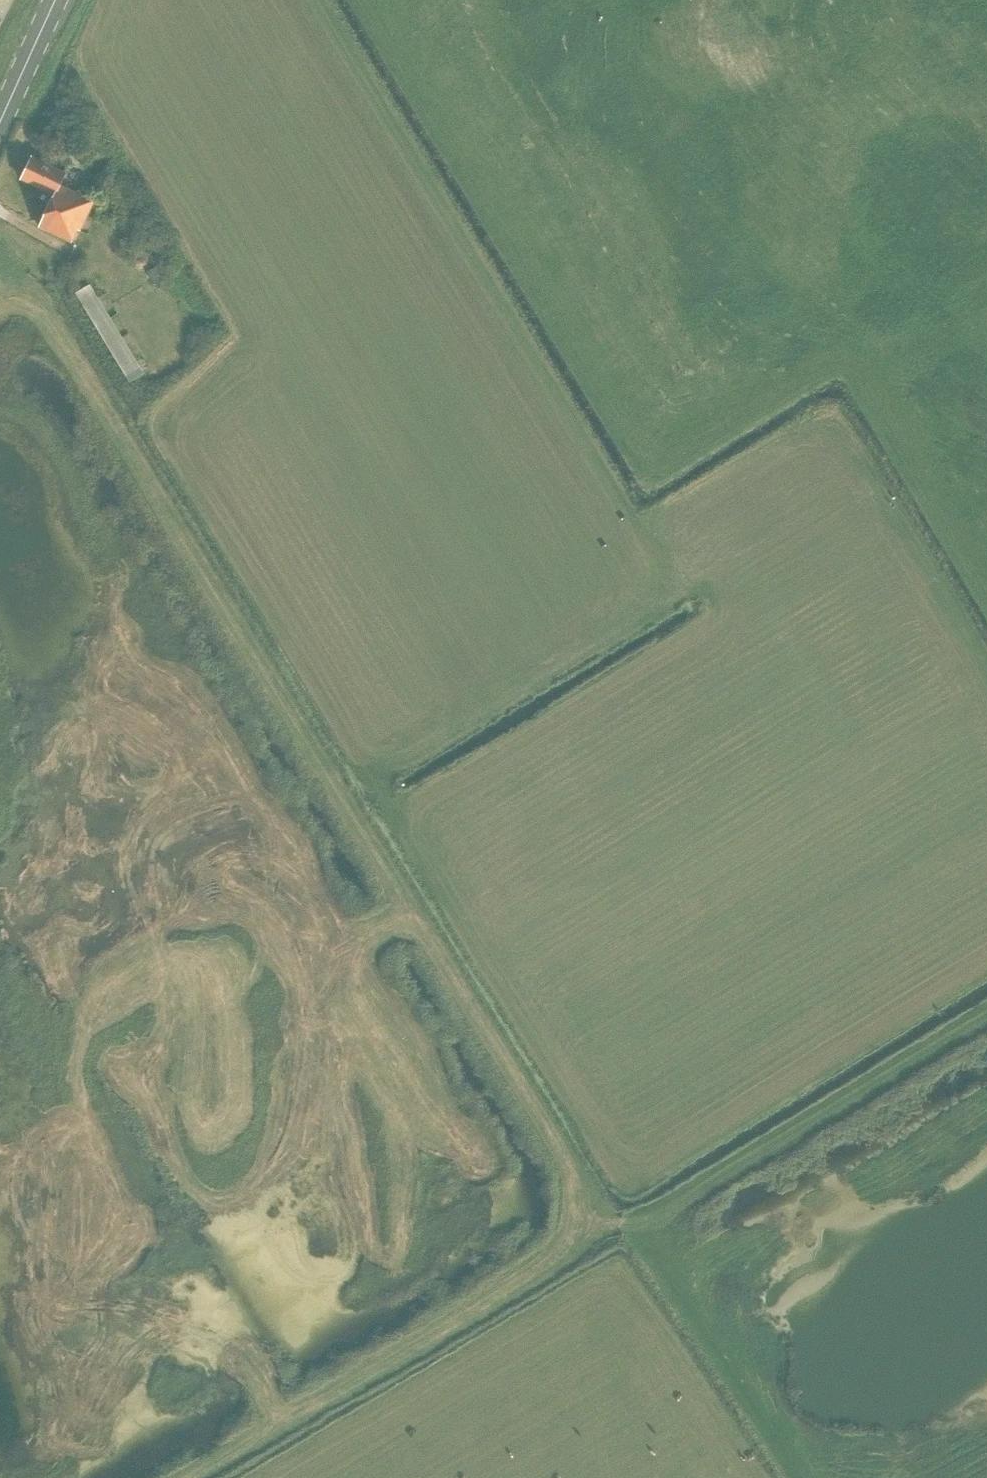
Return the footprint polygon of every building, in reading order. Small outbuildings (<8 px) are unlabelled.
[(21,179),(53,194),(38,227),(72,244),(78,231),(80,232),(96,201),(61,185),(66,173),(31,156),(21,179)] [(155,266),(147,271),(155,285),(164,280),(155,266)] [(129,383),(144,374),(89,284),(75,293),(129,383)]
